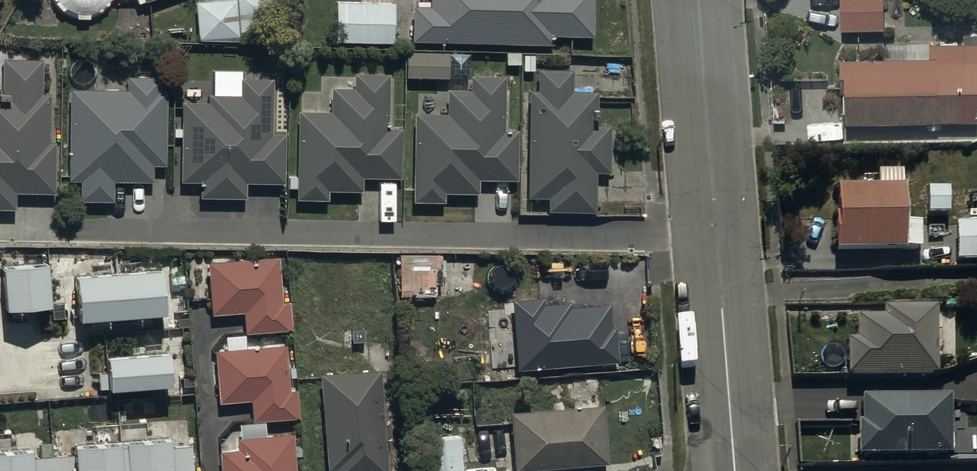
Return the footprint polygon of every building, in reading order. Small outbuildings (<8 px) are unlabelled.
[(196,3),(198,41),(277,37),(275,0),(236,0),(196,3)] [(433,9),(415,8),(414,41),(554,45),(554,37),(596,39),(597,0),(433,0),(433,9)] [(841,30),(885,30),(884,0),(841,0),(841,30)] [(396,4),(338,2),(336,43),(395,46),(396,4)] [(972,44),(929,45),(929,41),(886,42),(886,58),(840,59),(841,96),(845,96),(845,125),(976,123),(976,115),(976,110),(976,34),(972,34),(972,44)] [(448,54),(406,53),(406,79),(448,80),(448,54)] [(15,211),(16,194),(54,194),(53,194),(54,144),(50,143),(50,96),(44,96),(44,61),(4,61),(4,95),(0,95),(0,211),(15,211)] [(538,92),(527,92),(526,212),(597,213),(597,174),(611,174),(611,127),(598,127),(598,93),(573,93),(573,72),(538,72),(538,92)] [(331,112),(296,112),(297,202),(327,202),(327,193),(363,193),(363,179),(401,179),(401,128),(388,128),(387,76),(355,76),(355,90),(331,90),(331,112)] [(160,78),(129,77),(128,92),(72,91),(71,182),(81,183),(81,202),(114,202),(114,182),(154,182),(154,166),(166,167),(167,92),(160,92),(160,78)] [(448,112),(415,112),(414,202),(444,202),(444,196),(478,196),(478,181),(519,182),(519,133),(506,133),(506,78),(470,77),(470,92),(448,92),(448,112)] [(208,105),(182,105),(180,184),(201,184),(201,199),(245,200),(245,184),(284,184),(285,137),(271,137),(272,81),(239,80),(239,99),(209,98),(208,105)] [(865,189),(836,189),(836,255),(920,255),(919,227),(904,227),(904,190),(901,190),(901,174),(865,174),(865,189)] [(948,191),(927,192),(927,218),(948,218),(948,191)] [(955,227),(955,264),(976,264),(976,226),(955,227)] [(441,255),(399,255),(399,298),(433,298),(433,285),(441,285),(441,255)] [(279,260),(208,265),(211,315),(244,314),(245,335),(291,332),(290,303),(282,304),(279,260)] [(49,265),(3,269),(7,312),(53,308),(49,265)] [(165,272),(77,279),(80,324),(168,317),(165,272)] [(543,299),(512,301),(514,343),(498,344),(500,366),(495,366),(496,379),(516,378),(516,372),(618,366),(616,327),(611,328),(610,306),(570,308),(570,304),(544,306),(543,299)] [(936,311),(882,312),(882,315),(860,315),(860,322),(856,322),(856,344),(846,344),(846,381),(937,380),(936,311)] [(286,348),(216,352),(219,405),(252,402),(253,423),(301,419),(299,390),(289,391),(286,348)] [(170,354),(108,359),(111,393),(173,388),(170,354)] [(320,377),(326,470),(334,470),(387,470),(385,441),(389,441),(388,425),(383,426),(380,373),(320,377)] [(951,400),(860,401),(860,426),(856,426),(856,460),(951,459),(951,400)] [(509,413),(514,470),(535,470),(608,466),(604,406),(509,413)] [(957,433),(957,449),(958,449),(958,464),(976,464),(976,456),(976,448),(976,433),(957,433)] [(236,438),(237,450),(220,451),(221,470),(295,470),(293,435),(236,438)] [(459,436),(421,439),(424,470),(462,470),(459,436)] [(0,452),(0,470),(195,470),(192,446),(174,447),(173,438),(76,447),(76,455),(34,459),(33,449),(0,452)]
